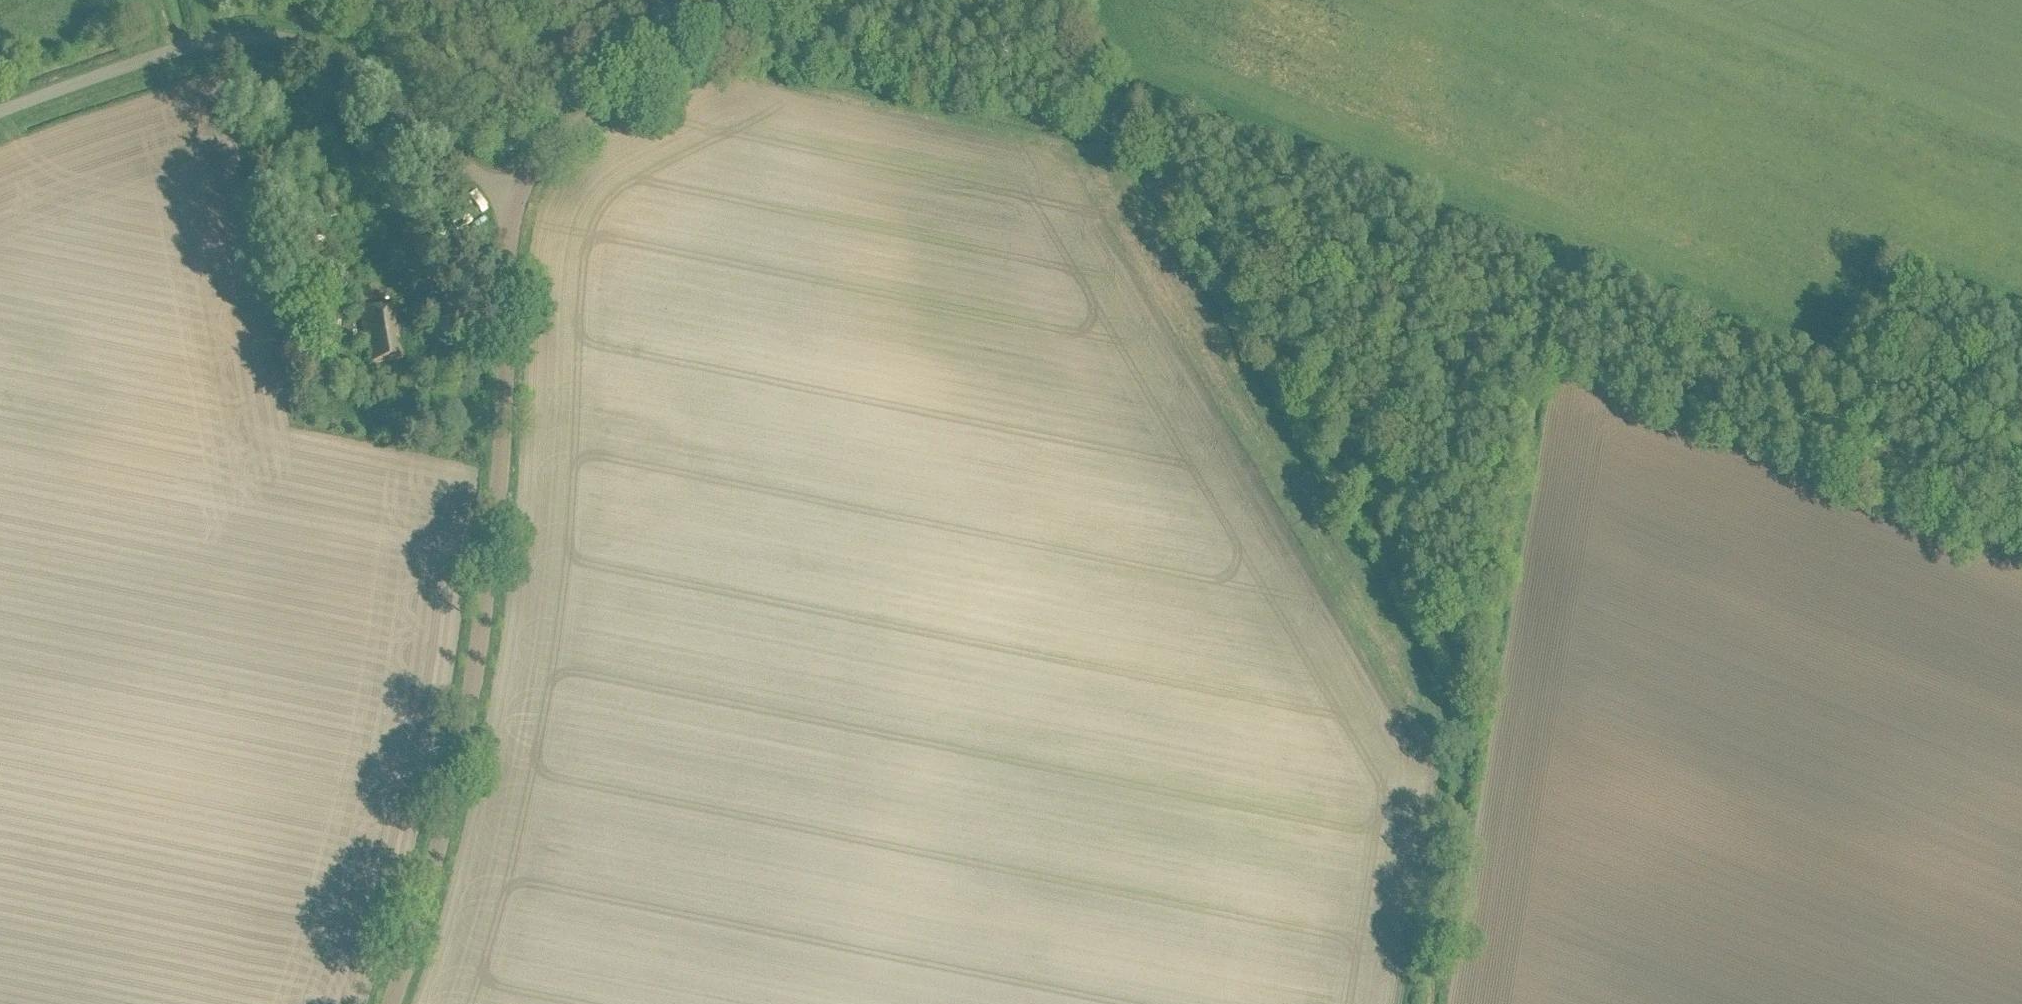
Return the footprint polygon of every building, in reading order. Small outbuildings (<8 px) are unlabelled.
[(394,328),(399,327),(396,308),(355,315),(360,348),(365,347),(369,368),(399,363),(394,328)]
